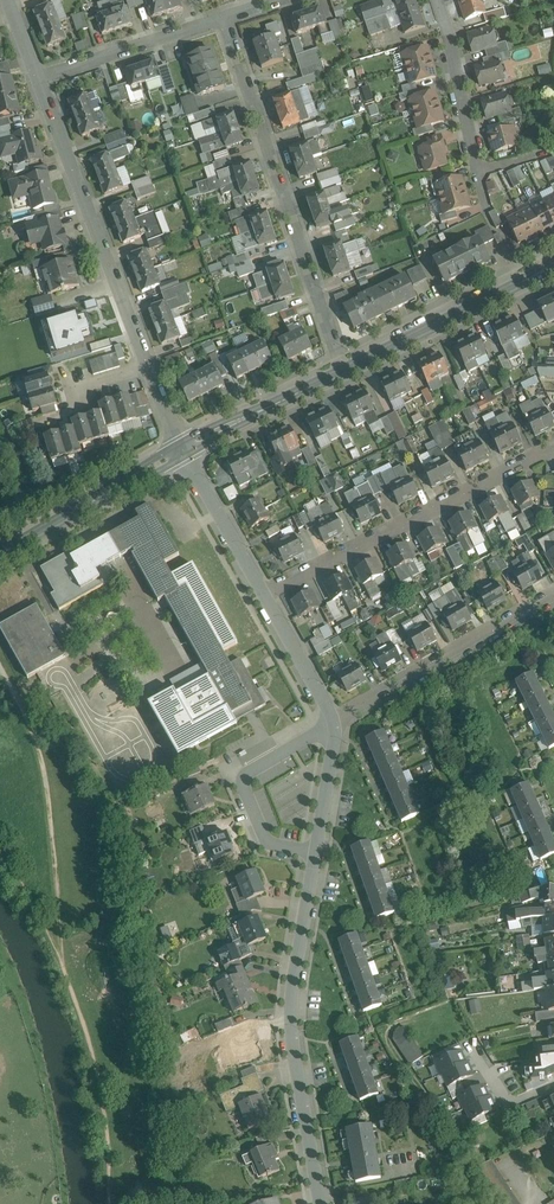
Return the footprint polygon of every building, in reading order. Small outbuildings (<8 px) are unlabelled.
[(102,3),(98,4),(101,11),(98,12),(100,16),(97,17),(103,34),(117,30),(108,0),(101,0),(102,3)] [(117,30),(132,25),(127,7),(124,8),(121,0),(108,0),(117,30)] [(130,9),(137,6),(135,0),(127,0),(130,9)] [(150,0),(147,1),(152,18),(167,13),(163,0),(150,0)] [(167,13),(167,14),(182,9),(179,0),(163,0),(167,13)] [(398,11),(417,5),(415,0),(394,0),(398,11)] [(466,19),(484,13),(481,4),(484,3),(483,0),(459,0),(466,19)] [(382,2),(374,5),(378,18),(386,15),(382,2)] [(52,4),(35,11),(42,29),(59,22),(52,4)] [(336,17),(345,14),(342,5),(334,7),(336,17)] [(398,11),(386,15),(392,29),(402,25),(405,33),(424,27),(417,5),(398,11)] [(321,8),(306,13),(312,29),(318,26),(321,36),(329,34),(321,8)] [(497,12),(484,16),(487,23),(499,19),(497,12)] [(306,13),(292,17),(297,33),(312,29),(306,13)] [(89,25),(85,14),(78,16),(82,28),(89,25)] [(386,15),(378,18),(383,32),(384,32),(392,29),(386,15)] [(378,18),(365,22),(370,36),(383,32),(378,18)] [(337,20),(329,23),(334,40),(342,37),(337,20)] [(59,22),(42,29),(48,46),(66,39),(59,22)] [(492,29),(468,36),(473,52),(484,49),(497,45),(496,43),(497,42),(499,39),(497,33),(494,32),(493,32),(492,29)] [(267,30),(254,35),(256,42),(270,37),(267,30)] [(256,42),(254,42),(259,55),(277,49),(273,36),(270,37),(256,42)] [(300,38),(291,40),(296,55),(304,53),(300,38)] [(497,45),(484,49),(487,58),(496,55),(509,52),(506,42),(497,45)] [(413,44),(399,48),(401,55),(402,54),(415,51),(413,44)] [(415,51),(402,54),(406,69),(431,62),(427,47),(415,51)] [(304,53),(296,55),(301,70),(323,63),(318,48),(304,53)] [(277,49),(259,55),(263,68),(282,61),(277,49)] [(212,50),(189,58),(195,76),(219,68),(212,50)] [(487,58),(483,59),(485,66),(498,62),(496,55),(487,58)] [(155,62),(141,66),(146,82),(146,83),(161,78),(155,62)] [(431,62),(406,69),(407,71),(406,73),(408,81),(410,82),(411,84),(415,83),(436,77),(431,62)] [(485,66),(475,69),(480,85),(487,83),(490,85),(493,84),(495,81),(504,78),(503,75),(504,75),(506,72),(504,66),(501,64),(500,64),(499,62),(498,62),(485,66)] [(10,70),(8,63),(0,64),(0,72),(10,70)] [(323,63),(301,70),(303,78),(315,74),(325,71),(323,63)] [(541,75),(552,71),(550,64),(539,67),(541,75)] [(141,66),(126,71),(130,82),(131,87),(133,93),(142,90),(140,84),(146,82),(141,66)] [(219,68),(195,76),(201,95),(225,87),(219,68)] [(11,77),(10,70),(0,72),(0,79),(11,77)] [(176,87),(172,74),(166,76),(170,88),(176,87)] [(315,74),(303,78),(306,85),(317,81),(315,74)] [(14,90),(11,77),(0,79),(0,93),(14,90)] [(303,78),(287,84),(289,91),(306,85),(303,78)] [(142,90),(133,93),(131,87),(130,82),(125,84),(130,99),(131,103),(144,99),(142,90)] [(411,84),(402,87),(404,94),(417,90),(415,83),(411,84)] [(130,99),(125,84),(117,86),(122,101),(130,99)] [(366,100),(373,99),(370,85),(364,87),(366,100)] [(122,101),(117,86),(109,89),(114,104),(122,101)] [(0,93),(0,112),(0,113),(19,109),(14,90),(0,93)] [(404,94),(399,95),(401,102),(410,99),(419,96),(417,90),(404,94)] [(290,94),(274,99),(279,114),(304,105),(300,91),(290,94)] [(96,92),(87,96),(93,112),(102,109),(96,92)] [(419,96),(410,99),(411,102),(409,103),(412,111),(413,112),(414,114),(439,107),(435,92),(419,96)] [(506,94),(482,101),(487,118),(498,115),(511,111),(511,110),(510,108),(511,108),(513,105),(511,99),(508,97),(507,97),(506,94)] [(87,95),(69,101),(76,119),(93,112),(87,96),(87,95)] [(193,95),(181,99),(187,117),(193,115),(199,113),(193,95)] [(396,112),(404,113),(405,104),(397,103),(396,112)] [(304,105),(279,114),(283,128),(309,120),(304,105)] [(439,107),(414,114),(418,129),(431,125),(443,122),(439,107)] [(199,113),(193,115),(196,122),(216,115),(214,108),(199,113)] [(520,108),(511,110),(511,111),(498,115),(500,123),(514,120),(522,117),(520,108)] [(93,112),(76,119),(83,136),(100,130),(93,112)] [(233,112),(216,118),(216,119),(202,124),(207,138),(238,127),(233,112)] [(0,120),(0,128),(10,126),(9,118),(0,120)] [(317,128),(318,128),(326,125),(324,119),(315,122),(317,128)] [(514,120),(500,123),(502,130),(512,128),(516,126),(514,120)] [(317,128),(315,122),(302,127),(304,133),(317,128)] [(431,125),(418,129),(413,130),(415,137),(433,132),(431,125)] [(0,128),(0,136),(12,133),(10,126),(0,128)] [(207,138),(204,139),(209,150),(225,145),(226,148),(243,142),(238,127),(207,138)] [(317,128),(304,133),(306,140),(321,135),(318,128),(317,128)] [(502,130),(489,134),(495,152),(517,146),(512,128),(502,130)] [(123,130),(104,137),(107,146),(126,139),(123,130)] [(12,136),(13,138),(0,141),(0,149),(2,158),(3,157),(2,154),(16,150),(19,165),(27,163),(42,159),(39,148),(35,149),(30,131),(12,136)] [(441,137),(428,141),(429,146),(430,148),(443,144),(441,137)] [(126,139),(107,146),(110,153),(127,147),(131,146),(129,138),(126,139)] [(317,140),(307,143),(290,149),(295,163),(312,158),(322,154),(317,140)] [(443,144),(430,148),(429,146),(420,148),(420,150),(419,152),(421,159),(423,161),(426,171),(446,165),(443,153),(446,153),(443,144)] [(110,153),(92,160),(98,178),(116,171),(113,162),(130,156),(127,147),(110,153)] [(228,150),(215,155),(217,162),(230,157),(228,150)] [(230,157),(217,162),(220,169),(233,165),(230,157)] [(317,172),(312,158),(295,163),(300,178),(317,172)] [(546,159),(540,162),(546,175),(552,172),(546,159)] [(250,162),(217,173),(218,177),(197,184),(198,189),(200,195),(238,182),(255,177),(250,162)] [(19,165),(13,166),(15,173),(29,170),(27,163),(19,165)] [(47,165),(34,168),(36,175),(47,173),(49,173),(47,165)] [(526,179),(519,167),(513,170),(519,183),(526,179)] [(336,169),(331,171),(333,178),(339,176),(336,169)] [(513,170),(506,173),(513,186),(519,183),(513,170)] [(116,171),(98,178),(105,195),(123,189),(116,171)] [(331,171),(317,175),(320,182),(332,178),(333,178),(331,171)] [(36,175),(26,178),(26,179),(10,183),(14,196),(29,192),(34,209),(44,207),(57,204),(54,193),(52,193),(47,173),(36,175)] [(446,173),(430,178),(432,185),(436,184),(448,181),(446,173)] [(333,178),(332,178),(334,186),(341,183),(339,176),(333,178)] [(149,177),(132,183),(135,192),(152,185),(149,177)] [(255,177),(238,182),(240,189),(232,192),(235,199),(243,197),(260,191),(255,177)] [(448,181),(436,184),(440,199),(465,192),(461,177),(448,181)] [(332,178),(320,182),(322,190),(334,186),(332,178)] [(494,181),(486,183),(488,191),(496,189),(494,181)] [(238,182),(200,195),(203,202),(232,192),(240,189),(238,182)] [(152,185),(135,192),(138,200),(156,193),(152,185)] [(324,192),(307,198),(312,213),(329,207),(327,200),(342,195),(340,187),(324,193),(324,192)] [(198,189),(186,194),(188,199),(200,195),(198,189)] [(465,192),(440,199),(444,214),(455,211),(469,207),(465,192)] [(233,200),(236,210),(246,207),(243,197),(235,199),(233,200)] [(544,202),(553,222),(553,197),(544,202)] [(329,207),(331,214),(351,207),(349,200),(329,207)] [(128,202),(110,209),(117,226),(135,219),(128,202)] [(544,202),(532,208),(532,209),(543,230),(549,227),(551,230),(553,229),(553,222),(544,202)] [(57,204),(44,207),(46,214),(61,211),(59,203),(57,204)] [(351,207),(331,214),(329,207),(312,213),(317,227),(333,222),(334,224),(348,219),(350,218),(358,215),(355,206),(351,207)] [(232,223),(237,222),(237,221),(250,217),(246,207),(236,210),(229,213),(232,223)] [(532,209),(520,215),(532,240),(538,237),(537,234),(543,231),(543,230),(532,209)] [(503,225),(495,210),(489,213),(496,228),(503,225)] [(46,214),(42,215),(44,222),(59,218),(59,219),(63,218),(61,211),(46,214)] [(267,211),(250,217),(237,221),(237,222),(241,236),(272,226),(267,211)] [(455,211),(444,214),(439,216),(441,222),(457,218),(455,211)] [(135,219),(117,226),(124,244),(141,237),(141,236),(146,235),(161,229),(155,212),(135,219)] [(520,215),(507,221),(518,244),(525,240),(527,243),(532,240),(520,215)] [(44,222),(28,226),(32,241),(43,238),(45,248),(54,245),(55,248),(69,244),(66,235),(64,235),(59,219),(59,218),(44,222)] [(348,219),(334,224),(336,232),(350,227),(348,219)] [(272,226),(241,236),(246,251),(260,246),(277,240),(272,226)] [(488,226),(475,233),(478,239),(479,239),(482,245),(495,239),(493,236),(488,226)] [(161,229),(146,235),(148,242),(164,236),(161,229)] [(499,233),(493,236),(495,239),(497,244),(503,241),(499,233)] [(164,236),(148,242),(151,249),(167,243),(164,236)] [(478,239),(434,261),(445,283),(490,261),(482,245),(479,239),(478,239)] [(341,242),(324,247),(329,262),(345,256),(360,251),(360,250),(357,251),(354,244),(357,243),(357,241),(342,247),(341,242)] [(260,246),(246,251),(247,253),(235,257),(238,265),(250,261),(263,256),(260,246)] [(147,250),(129,257),(135,275),(136,275),(153,268),(154,268),(147,250)] [(345,256),(329,262),(334,276),(350,271),(345,256)] [(46,258),(32,263),(34,269),(48,265),(46,258)] [(45,281),(74,273),(74,271),(75,270),(72,259),(41,268),(45,281)] [(175,260),(163,265),(167,276),(179,271),(175,260)] [(238,265),(230,268),(232,274),(238,272),(240,278),(255,273),(250,261),(238,265)] [(281,263),(269,267),(269,268),(266,269),(272,284),(289,279),(284,263),(281,264),(281,263)] [(370,266),(355,273),(358,280),(373,274),(370,266)] [(421,266),(407,272),(414,286),(427,279),(421,266)] [(153,268),(136,275),(142,292),(159,286),(160,286),(160,285),(153,268)] [(179,271),(167,276),(169,282),(160,285),(160,286),(159,286),(162,293),(180,286),(177,280),(182,278),(179,271)] [(74,273),(45,281),(49,293),(62,290),(62,291),(65,290),(78,286),(74,273)] [(406,276),(373,292),(384,314),(417,299),(406,276)] [(272,284),(258,289),(262,302),(276,297),(277,301),(280,300),(281,301),(292,297),(292,296),(295,295),(289,279),(272,284)] [(162,293),(165,303),(184,295),(183,294),(190,291),(187,283),(180,286),(162,293)] [(347,291),(334,296),(340,311),(344,309),(352,305),(347,291)] [(352,305),(344,309),(354,329),(384,314),(373,292),(359,299),(360,301),(352,305)] [(165,303),(149,309),(155,327),(173,320),(170,312),(188,305),(184,295),(165,303)] [(51,296),(32,302),(36,316),(47,313),(56,311),(55,310),(51,296)] [(539,305),(547,323),(553,319),(553,298),(539,305)] [(287,302),(262,310),(264,318),(280,313),(289,310),(287,302)] [(56,311),(47,313),(51,328),(66,323),(62,308),(55,310),(56,311)] [(205,308),(193,312),(195,320),(208,315),(205,308)] [(289,310),(280,313),(283,320),(298,316),(296,308),(289,310)] [(538,310),(531,313),(538,327),(545,324),(538,310)] [(531,313),(524,317),(531,330),(538,327),(531,313)] [(517,321),(516,322),(514,317),(503,322),(513,341),(523,336),(521,331),(522,331),(517,321)] [(76,329),(53,336),(59,355),(94,345),(88,326),(86,320),(75,324),(76,329)] [(173,320),(155,327),(162,345),(180,338),(173,320)] [(503,322),(493,327),(495,332),(494,333),(499,343),(500,342),(506,354),(509,361),(510,361),(520,356),(513,341),(503,322)] [(302,329),(299,323),(288,329),(291,335),(301,356),(313,350),(303,329),(302,329)] [(291,336),(280,341),(279,341),(281,346),(287,358),(289,362),(289,361),(300,355),(300,356),(301,356),(291,335),(290,335),(291,336)] [(477,335),(466,340),(476,360),(486,354),(484,349),(485,349),(480,340),(479,340),(477,335)] [(194,336),(180,342),(183,348),(196,342),(194,336)] [(45,339),(36,342),(39,350),(42,360),(50,358),(45,339)] [(466,340),(455,346),(458,351),(457,351),(462,360),(469,373),(479,368),(475,360),(476,360),(466,340)] [(251,347),(249,342),(236,348),(239,353),(249,373),(261,367),(252,350),(251,347)] [(121,344),(114,346),(116,353),(119,360),(125,358),(121,344)] [(273,362),(264,344),(252,350),(261,367),(273,362)] [(287,358),(281,346),(275,349),(281,361),(287,358)] [(216,352),(209,356),(212,362),(219,358),(216,352)] [(116,353),(110,355),(114,369),(121,366),(119,360),(116,353)] [(240,355),(228,361),(237,379),(249,373),(239,353),(240,355)] [(447,368),(442,358),(442,359),(439,354),(429,359),(438,378),(449,373),(446,368),(447,368)] [(506,354),(498,358),(506,374),(514,369),(510,361),(509,361),(506,354)] [(110,355),(103,357),(107,371),(114,369),(110,355)] [(103,357),(96,359),(100,373),(107,371),(103,357)] [(219,358),(212,362),(214,366),(215,365),(221,378),(227,375),(219,358)] [(96,359),(90,361),(91,368),(93,375),(100,373),(96,359)] [(438,378),(429,359),(418,364),(420,369),(424,379),(425,379),(431,390),(441,385),(438,378)] [(214,366),(203,371),(213,392),(225,386),(221,378),(215,365),(214,366)] [(51,366),(28,373),(30,379),(48,374),(53,373),(51,366)] [(548,368),(538,367),(538,370),(540,377),(547,377),(548,368)] [(203,371),(191,377),(201,398),(213,392),(203,371)] [(404,377),(402,372),(391,377),(401,397),(411,392),(409,387),(410,386),(405,377),(404,377)] [(30,379),(24,381),(29,396),(53,389),(48,374),(30,379)] [(464,384),(460,374),(454,377),(458,387),(464,384)] [(191,377),(179,383),(189,403),(201,398),(191,377)] [(391,377),(381,383),(383,388),(382,388),(387,397),(388,397),(390,402),(401,397),(391,377)] [(537,377),(522,382),(524,388),(539,383),(537,377)] [(427,388),(421,391),(428,404),(434,401),(427,388)] [(53,389),(29,396),(33,411),(41,409),(54,405),(57,404),(53,389)] [(133,395),(130,396),(137,419),(152,414),(145,391),(139,393),(144,406),(137,408),(133,395)] [(365,391),(354,396),(364,415),(369,426),(378,422),(372,411),(374,410),(372,405),(373,404),(368,395),(367,396),(365,391)] [(139,393),(133,395),(137,408),(144,406),(139,393)] [(129,395),(114,400),(121,423),(137,419),(130,396),(129,395)] [(495,395),(486,399),(490,406),(498,402),(495,395)] [(354,396),(343,401),(346,406),(345,407),(350,416),(351,416),(353,420),(364,415),(354,396)] [(486,399),(477,404),(481,410),(490,406),(486,399)] [(531,404),(537,414),(536,415),(545,431),(545,432),(553,427),(553,426),(552,422),(553,421),(553,420),(551,413),(548,415),(541,399),(532,404),(531,404)] [(114,400),(99,404),(102,412),(107,428),(121,423),(114,400)] [(537,414),(531,404),(532,404),(530,402),(520,407),(525,418),(526,418),(529,424),(527,425),(531,433),(533,432),(535,436),(545,432),(545,431),(536,415),(537,414)] [(461,404),(453,408),(455,413),(464,409),(461,404)] [(54,405),(41,409),(43,416),(56,412),(54,405)] [(453,408),(443,412),(446,419),(456,414),(455,413),(453,408)] [(469,408),(463,411),(469,425),(476,422),(469,408)] [(327,409),(317,414),(326,434),(337,428),(335,424),(335,423),(331,414),(330,414),(327,409)] [(102,412),(87,417),(94,441),(109,437),(107,428),(102,412)] [(512,424),(507,413),(496,419),(511,449),(522,443),(519,438),(520,438),(515,428),(515,429),(512,424)] [(317,414),(306,420),(309,425),(308,425),(312,434),(313,434),(316,439),(326,434),(317,414)] [(87,417),(72,421),(74,428),(80,445),(94,441),(87,417)] [(387,417),(380,420),(388,435),(395,431),(387,417)] [(511,449),(496,419),(486,424),(491,435),(493,439),(492,440),(497,450),(498,449),(500,454),(511,449)] [(455,444),(443,420),(436,424),(447,448),(455,444)] [(447,448),(436,424),(428,428),(439,448),(440,447),(441,451),(447,448)] [(293,432),(290,427),(279,433),(292,459),(302,454),(300,451),(298,447),(300,447),(297,442),(298,441),(293,432)] [(74,428),(59,432),(67,456),(82,452),(80,445),(74,428)] [(481,445),(474,431),(463,436),(478,466),(488,460),(486,456),(487,455),(482,445),(481,445)] [(59,432),(44,437),(52,461),(55,460),(58,468),(69,464),(67,456),(59,432)] [(292,459),(279,433),(268,438),(270,443),(275,453),(278,457),(283,468),(284,468),(294,463),(292,459)] [(478,466),(463,436),(456,440),(458,443),(455,447),(459,456),(458,456),(464,467),(464,466),(467,471),(478,466)] [(411,440),(404,443),(411,456),(417,453),(411,440)] [(309,447),(302,450),(308,463),(316,460),(309,447)] [(441,451),(440,447),(439,448),(429,453),(434,463),(444,483),(455,477),(452,472),(453,472),(448,462),(447,462),(441,451)] [(250,456),(247,451),(237,456),(246,473),(249,472),(253,480),(268,473),(258,452),(250,456)] [(434,463),(429,453),(420,457),(419,456),(418,457),(424,468),(423,469),(425,473),(425,474),(430,484),(431,483),(433,488),(444,483),(434,463)] [(322,454),(315,457),(323,477),(330,474),(322,454)] [(246,473),(237,456),(228,461),(230,466),(228,467),(231,475),(234,474),(240,487),(250,482),(246,473)] [(278,457),(270,461),(278,476),(286,472),(284,468),(283,468),(278,457)] [(410,478),(403,465),(393,470),(408,500),(418,495),(415,490),(417,489),(414,482),(412,483),(409,478),(410,478)] [(408,500),(393,470),(382,476),(381,476),(388,489),(390,488),(392,492),(390,493),(394,501),(396,500),(398,505),(408,500)] [(336,473),(328,478),(335,492),(343,487),(336,473)] [(381,473),(373,477),(381,493),(388,489),(381,476),(382,476),(381,473)] [(381,493),(373,477),(366,480),(368,483),(375,496),(381,493)] [(531,481),(521,485),(530,502),(539,497),(538,495),(539,495),(535,486),(534,487),(531,481)] [(375,496),(368,483),(356,489),(371,518),(380,514),(378,509),(380,508),(377,501),(374,502),(372,497),(375,496)] [(235,485),(225,490),(230,501),(240,496),(235,485)] [(521,485),(512,490),(515,496),(514,496),(518,505),(522,512),(532,507),(530,502),(521,485)] [(371,518),(356,489),(347,494),(353,506),(355,511),(353,512),(357,519),(359,518),(361,523),(371,518)] [(503,502),(500,496),(490,501),(499,518),(506,532),(516,528),(507,511),(508,511),(504,501),(503,502)] [(258,500),(254,502),(253,500),(245,504),(246,506),(242,509),(247,518),(263,509),(258,500)] [(499,518),(490,501),(481,506),(484,511),(483,512),(488,521),(488,520),(489,522),(499,518)] [(334,516),(328,503),(319,507),(334,537),(343,533),(341,528),(343,527),(339,519),(337,520),(335,515),(334,516)] [(179,624),(201,613),(186,587),(180,590),(172,576),(165,564),(179,556),(151,505),(136,513),(140,520),(72,558),(70,553),(41,569),(55,594),(51,596),(60,611),(117,579),(109,565),(133,551),(135,555),(133,556),(159,602),(165,599),(179,624)] [(334,537),(319,507),(308,513),(307,513),(313,527),(316,525),(318,530),(315,531),(319,539),(322,537),(324,542),(334,537)] [(263,509),(247,518),(252,527),(257,525),(258,527),(265,523),(264,521),(268,518),(263,509)] [(307,511),(299,514),(305,525),(307,530),(313,527),(307,513),(308,513),(307,511)] [(471,518),(468,512),(459,517),(475,548),(484,543),(480,534),(477,536),(474,530),(477,529),(476,527),(477,526),(472,517),(471,518)] [(524,513),(517,516),(524,530),(531,527),(524,513)] [(299,514),(293,517),(299,529),(305,526),(299,514)] [(459,517),(449,521),(452,527),(452,528),(456,537),(457,536),(458,538),(457,539),(458,540),(459,540),(460,543),(461,543),(466,552),(475,548),(459,517)] [(278,525),(266,532),(269,538),(281,531),(278,525)] [(551,535),(546,525),(541,525),(548,537),(551,535)] [(440,533),(437,528),(428,532),(436,549),(446,544),(445,542),(441,533),(440,533)] [(428,532),(419,537),(422,543),(421,543),(425,552),(426,551),(427,553),(429,552),(436,549),(428,532)] [(297,540),(295,535),(286,540),(294,557),(303,552),(301,547),(303,546),(299,539),(297,540)] [(535,550),(526,535),(515,541),(519,547),(524,544),(529,553),(535,550)] [(548,537),(539,542),(547,557),(546,557),(552,566),(553,569),(553,548),(548,537)] [(285,540),(276,544),(278,549),(276,551),(280,558),(282,557),(285,562),(294,557),(286,540),(285,540)] [(409,549),(406,543),(396,548),(411,578),(419,574),(412,561),(414,560),(413,558),(414,557),(410,549),(409,549)] [(460,543),(454,546),(459,556),(466,552),(461,543),(460,543)] [(454,546),(446,550),(456,569),(464,565),(459,556),(454,546)] [(411,578),(396,548),(387,553),(390,559),(389,559),(394,568),(395,567),(402,582),(411,578)] [(535,567),(527,554),(517,559),(532,584),(533,584),(542,579),(539,574),(541,573),(537,565),(535,567)] [(501,555),(494,559),(501,572),(508,568),(501,555)] [(378,564),(375,559),(365,564),(374,580),(383,575),(382,573),(383,573),(379,564),(378,564)] [(494,559),(487,563),(495,576),(501,572),(494,559)] [(532,584),(517,559),(512,563),(517,571),(513,573),(516,578),(514,579),(518,586),(520,585),(523,590),(524,589),(532,584)] [(238,644),(193,564),(172,576),(180,590),(186,587),(201,613),(223,652),(238,644)] [(365,564),(356,568),(359,574),(358,574),(362,583),(363,583),(371,599),(381,594),(374,580),(365,564)] [(346,580),(344,574),(334,579),(342,596),(350,611),(359,606),(352,591),(351,589),(352,589),(347,580),(346,580)] [(342,596),(334,579),(325,584),(328,590),(327,590),(331,599),(332,598),(333,600),(342,596)] [(500,587),(497,583),(487,588),(497,605),(506,599),(504,595),(506,594),(501,586),(500,587)] [(487,588),(478,594),(481,598),(479,599),(483,606),(485,605),(488,610),(497,605),(487,588)] [(463,604),(455,590),(445,596),(462,625),(471,620),(468,615),(470,614),(466,607),(464,608),(462,604),(463,604)] [(314,596),(311,591),(302,595),(310,612),(319,607),(318,605),(319,604),(315,596),(314,596)] [(302,595),(293,600),(295,606),(299,615),(300,614),(301,616),(310,612),(302,595)] [(462,625),(445,596),(434,603),(439,612),(441,611),(445,619),(443,620),(447,627),(450,626),(452,631),(462,625)] [(439,612),(434,603),(428,607),(435,619),(441,616),(439,612)] [(398,604),(384,612),(388,620),(396,616),(395,614),(401,610),(398,604)] [(335,620),(327,605),(321,608),(329,623),(335,620)] [(0,627),(0,629),(28,678),(66,657),(37,606),(0,627)] [(340,615),(335,606),(330,609),(334,618),(340,615)] [(388,620),(384,612),(377,616),(380,622),(381,624),(388,620)] [(201,613),(179,624),(209,677),(177,695),(174,691),(149,705),(179,758),(237,725),(236,722),(235,722),(232,716),(252,705),(255,711),(266,705),(261,695),(246,669),(241,659),(230,665),(223,652),(201,613)] [(376,615),(370,618),(374,625),(380,622),(377,616),(376,615)] [(374,625),(370,618),(366,621),(369,628),(374,625)] [(429,629),(427,624),(417,629),(427,645),(436,640),(433,635),(435,634),(431,628),(429,629)] [(325,639),(334,636),(329,625),(320,629),(325,639)] [(417,629),(408,635),(411,639),(409,640),(413,647),(415,646),(417,651),(427,645),(417,629)] [(321,634),(311,640),(315,647),(325,641),(321,634)] [(342,642),(338,636),(330,641),(334,647),(342,642)] [(325,641),(315,647),(319,655),(333,648),(329,639),(325,641)] [(391,644),(382,650),(392,666),(401,661),(398,656),(400,655),(396,648),(394,649),(391,644)] [(382,650),(373,655),(376,660),(374,661),(378,668),(380,667),(382,671),(392,666),(382,650)] [(246,656),(241,659),(246,669),(252,666),(246,656)] [(271,657),(265,660),(271,670),(277,667),(271,657)] [(359,669),(357,665),(347,670),(356,686),(366,681),(363,676),(365,675),(361,668),(359,669)] [(347,670),(338,675),(340,680),(338,681),(342,689),(344,688),(347,692),(356,686),(347,670)] [(522,695),(540,686),(533,673),(516,682),(522,695)] [(529,709),(546,700),(540,686),(522,695),(529,709)] [(261,695),(266,705),(272,702),(266,692),(261,695)] [(536,722),(553,713),(546,700),(529,709),(536,722)] [(553,730),(553,715),(553,713),(536,722),(542,736),(553,730)] [(553,747),(553,730),(542,736),(549,749),(553,747)] [(372,753),(390,745),(384,732),(366,739),(372,753)] [(378,767),(396,759),(390,745),(372,753),(378,767)] [(384,781),(402,773),(396,759),(378,767),(384,781)] [(199,766),(187,771),(189,777),(201,773),(199,766)] [(390,795),(408,787),(402,773),(384,781),(390,795)] [(517,805),(535,797),(529,783),(511,791),(517,805)] [(194,784),(181,790),(184,798),(189,796),(197,793),(197,791),(194,784)] [(208,786),(197,791),(197,793),(189,796),(197,814),(214,807),(209,796),(211,795),(208,786)] [(396,808),(414,801),(408,787),(390,795),(396,808)] [(523,819),(541,811),(535,797),(517,805),(523,819)] [(402,822),(420,815),(414,801),(396,808),(402,822)] [(529,833),(547,825),(541,811),(523,819),(529,833)] [(535,846),(553,839),(547,825),(529,833),(535,846)] [(203,826),(190,832),(197,847),(208,842),(208,841),(209,841),(203,826)] [(209,841),(208,841),(208,842),(197,847),(196,847),(200,856),(212,851),(217,862),(233,855),(230,848),(233,847),(227,834),(219,838),(219,837),(209,841)] [(553,855),(553,842),(553,839),(535,846),(541,860),(553,855)] [(356,862),(375,856),(370,842),(351,848),(356,862)] [(361,877),(380,870),(375,856),(356,862),(361,877)] [(366,891),(385,885),(380,870),(361,877),(366,891)] [(255,872),(238,879),(241,887),(231,891),(237,905),(247,901),(256,897),(264,893),(255,872)] [(371,905),(390,899),(385,885),(366,891),(371,905)] [(544,888),(520,895),(523,906),(532,904),(532,900),(538,898),(538,897),(540,897),(540,902),(545,902),(545,903),(553,903),(553,888),(544,888)] [(256,897),(247,901),(237,905),(236,905),(241,916),(245,914),(254,910),(262,912),(262,911),(256,897)] [(376,920),(395,913),(390,899),(371,905),(376,920)] [(545,903),(545,905),(545,911),(528,911),(510,913),(511,922),(513,922),(531,918),(553,917),(553,903),(545,903)] [(241,916),(225,922),(228,930),(235,927),(240,925),(239,925),(248,921),(245,914),(241,916)] [(248,921),(239,925),(240,925),(245,938),(248,946),(249,946),(266,939),(257,917),(248,921)] [(531,918),(513,922),(513,924),(515,924),(516,928),(531,925),(545,925),(545,936),(553,935),(553,917),(531,918)] [(344,955),(361,949),(356,935),(339,941),(344,955)] [(528,937),(518,939),(519,946),(530,945),(528,937)] [(234,945),(217,951),(224,967),(246,958),(246,957),(252,955),(249,946),(248,946),(245,938),(233,943),(234,945)] [(545,940),(547,950),(534,952),(535,958),(538,958),(553,956),(553,939),(545,940)] [(349,969),(366,963),(361,949),(344,955),(349,969)] [(538,958),(538,963),(546,962),(545,961),(548,961),(549,971),(553,970),(553,956),(538,958)] [(354,983),(371,977),(366,963),(349,969),(354,983)] [(242,967),(228,973),(231,980),(242,976),(245,975),(242,967)] [(548,974),(549,983),(544,983),(544,980),(532,982),(533,986),(528,986),(528,991),(546,989),(553,988),(553,973),(548,974)] [(242,976),(231,980),(218,985),(221,993),(225,991),(229,1000),(232,998),(238,1013),(257,1006),(251,990),(248,991),(242,976)] [(359,997),(376,991),(371,977),(354,983),(359,997)] [(453,980),(442,982),(444,989),(454,987),(453,980)] [(364,1011),(381,1005),(376,991),(359,997),(364,1011)] [(472,1013),(483,1010),(479,997),(468,1000),(472,1013)] [(535,1013),(537,1023),(553,1019),(553,1011),(549,1011),(535,1013)] [(228,1021),(215,1026),(218,1033),(231,1028),(228,1021)] [(423,1056),(404,1026),(392,1034),(392,1036),(410,1064),(423,1056)] [(231,1028),(218,1033),(222,1041),(235,1036),(231,1028)] [(253,1031),(234,1039),(237,1048),(225,1053),(229,1065),(250,1057),(251,1060),(260,1056),(254,1042),(257,1041),(253,1031)] [(358,1038),(340,1044),(345,1058),(363,1052),(358,1038)] [(550,1046),(542,1047),(544,1058),(551,1057),(550,1048),(550,1046)] [(363,1052),(345,1058),(350,1072),(368,1066),(363,1052)] [(460,1052),(436,1063),(441,1075),(467,1063),(465,1063),(460,1052)] [(551,1057),(536,1060),(536,1067),(529,1068),(531,1081),(547,1079),(553,1076),(553,1057),(551,1057)] [(467,1063),(441,1075),(443,1074),(448,1086),(473,1075),(467,1063)] [(368,1066),(350,1072),(355,1086),(373,1080),(368,1066)] [(254,1067),(241,1072),(244,1079),(257,1073),(254,1067)] [(244,1079),(241,1080),(244,1086),(260,1080),(257,1073),(244,1079)] [(244,1086),(220,1096),(226,1112),(239,1107),(239,1105),(260,1096),(259,1092),(264,1090),(260,1080),(244,1086)] [(373,1080),(355,1086),(360,1100),(378,1094),(373,1080)] [(483,1086),(459,1097),(464,1109),(489,1099),(483,1086)] [(260,1096),(239,1105),(239,1107),(249,1130),(271,1121),(261,1095),(260,1096)] [(489,1099),(464,1109),(464,1110),(466,1109),(471,1121),(496,1110),(490,1098),(489,1099)] [(543,1103),(546,1110),(553,1107),(553,1108),(553,1098),(543,1103)] [(538,1099),(527,1104),(530,1111),(541,1105),(538,1099)] [(371,1125),(347,1129),(352,1155),(376,1151),(371,1125)] [(266,1135),(256,1139),(258,1145),(269,1141),(266,1135)] [(273,1144),(251,1153),(251,1154),(243,1157),(246,1166),(255,1162),(261,1178),(268,1175),(268,1176),(280,1171),(276,1160),(279,1159),(273,1144)] [(376,1151),(352,1155),(357,1181),(381,1176),(376,1151)] [(491,1160),(478,1165),(503,1203),(519,1203),(491,1160)] [(410,1179),(395,1182),(397,1196),(413,1193),(410,1179)]
